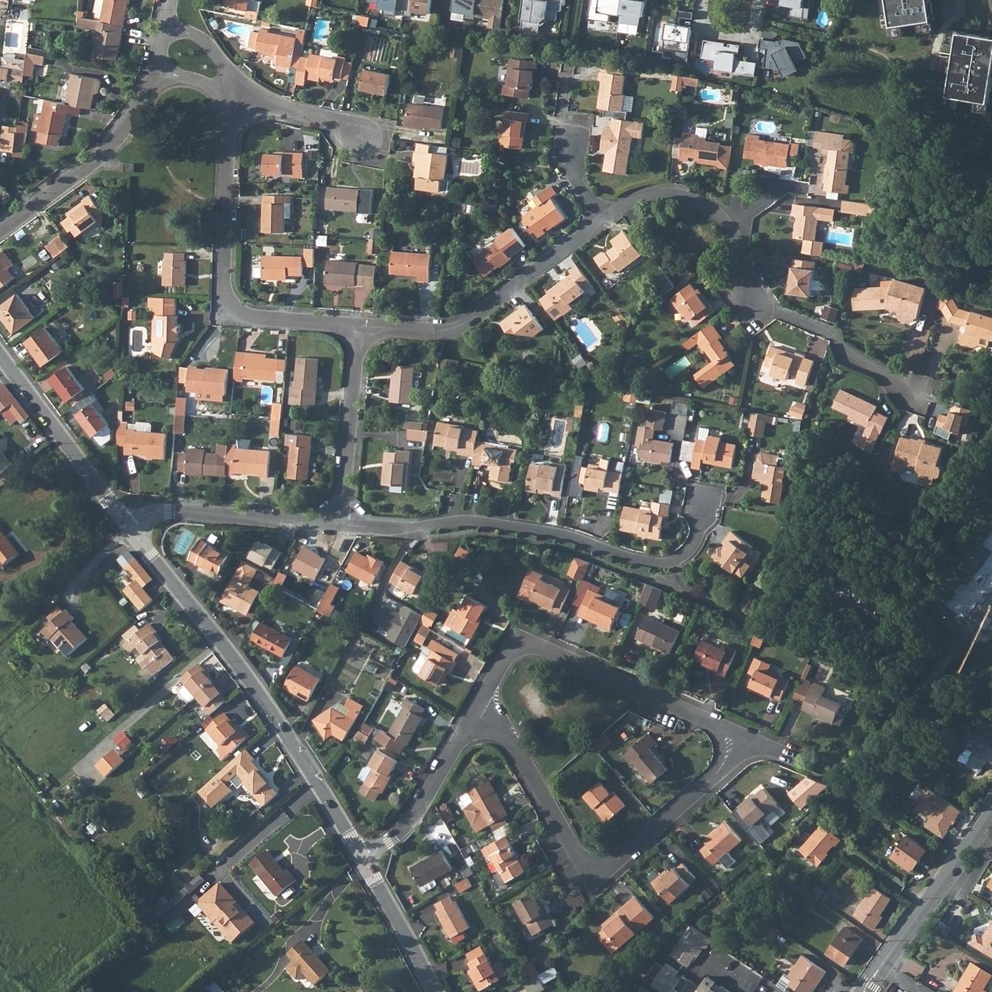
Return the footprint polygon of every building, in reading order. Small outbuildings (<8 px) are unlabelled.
[(105,0),(97,0),(95,12),(102,14),(105,0)] [(101,21),(124,26),(128,7),(125,7),(126,3),(129,3),(129,0),(105,0),(102,14),(101,21)] [(248,10),(246,18),(258,20),(262,1),(255,0),(226,0),(225,6),(248,10)] [(367,3),(381,5),(380,9),(384,9),(383,15),(395,17),(396,10),(404,11),(406,0),(368,0),(367,3)] [(404,11),(403,16),(412,17),(413,12),(430,15),(432,0),(406,0),(404,11)] [(475,19),(475,16),(478,0),(453,0),(451,10),(466,13),(465,18),(475,19)] [(475,16),(490,19),(489,27),(500,29),(504,0),(478,0),(475,16)] [(552,2),(544,1),(540,0),(524,0),(521,20),(523,20),(521,30),(539,32),(540,23),(546,18),(557,20),(558,10),(562,10),(563,4),(567,4),(567,0),(552,0),(552,2)] [(589,19),(610,22),(611,14),(621,15),(623,0),(591,0),(589,19)] [(781,4),(791,5),(789,16),(803,18),(805,7),(803,7),(804,0),(781,0),(781,4)] [(892,27),(893,27),(902,25),(924,22),(933,21),(934,21),(931,0),(889,0),(892,27)] [(944,19),(949,18),(948,10),(953,9),(951,0),(941,0),(944,19)] [(693,19),(694,12),(678,9),(676,24),(667,23),(663,48),(688,51),(691,37),(692,30),(680,28),(680,25),(681,17),(693,19)] [(357,24),(369,26),(371,17),(358,15),(357,24)] [(121,41),(124,26),(101,21),(80,17),(78,26),(85,28),(85,26),(99,29),(94,56),(117,61),(119,51),(117,50),(119,41),(121,41)] [(220,26),(217,19),(211,22),(215,29),(220,26)] [(933,21),(924,22),(925,31),(935,30),(933,21)] [(902,25),(893,27),(895,37),(904,36),(902,25)] [(302,57),(307,30),(299,28),(297,38),(269,32),(269,30),(261,28),(260,32),(253,30),(250,47),(257,48),(257,49),(264,51),(279,54),(277,64),(292,67),(292,66),(294,55),(302,57)] [(957,44),(959,32),(959,31),(949,29),(947,42),(957,44)] [(949,96),(950,96),(959,98),(978,101),(990,103),(991,103),(991,93),(991,37),(959,32),(957,44),(955,59),(953,69),(949,96)] [(760,39),(759,48),(767,49),(764,68),(771,69),(771,68),(772,62),(778,63),(781,70),(782,70),(785,77),(791,74),(797,71),(794,64),(797,63),(808,57),(800,43),(784,39),(779,41),(780,42),(781,44),(777,45),(775,41),(760,39)] [(725,43),(705,40),(702,58),(716,60),(715,68),(733,70),(733,72),(755,76),(757,62),(735,59),(736,53),(739,54),(740,45),(729,43),(729,46),(725,46),(725,43)] [(452,57),(459,58),(462,43),(454,42),(452,57)] [(338,59),(339,56),(340,51),(330,49),(330,50),(322,49),(321,56),(338,59)] [(276,56),(275,63),(277,64),(279,54),(264,51),(264,53),(276,56)] [(26,61),(25,71),(25,75),(34,76),(35,63),(44,64),(45,56),(27,52),(26,61)] [(338,59),(321,56),(311,54),(310,59),(302,57),(300,68),(297,83),(305,84),(306,77),(320,80),(321,78),(334,80),(334,78),(342,79),(342,78),(346,60),(346,58),(339,56),(338,59)] [(292,66),(300,68),(302,57),(294,55),(292,66)] [(15,69),(16,59),(4,57),(2,67),(15,69)] [(538,62),(511,58),(507,85),(505,84),(503,94),(529,98),(530,89),(532,89),(533,78),(534,71),(536,72),(538,62)] [(955,59),(945,58),(943,67),(953,69),(955,59)] [(26,61),(16,59),(15,69),(25,71),(26,61)] [(346,60),(342,78),(349,80),(353,62),(346,60)] [(602,72),(625,75),(626,67),(604,64),(602,72)] [(0,66),(0,79),(23,83),(25,75),(25,71),(15,69),(2,67),(0,66)] [(392,74),(365,69),(361,89),(388,94),(392,74)] [(602,72),(601,71),(600,80),(602,80),(600,95),(603,96),(601,108),(606,109),(605,116),(614,117),(627,119),(628,111),(623,111),(626,95),(623,94),(626,75),(625,75),(602,72)] [(73,73),(67,104),(82,107),(92,109),(95,93),(97,93),(99,92),(102,81),(100,78),(73,73)] [(673,89),(683,90),(684,83),(685,76),(675,74),(673,89)] [(695,77),(685,76),(684,83),(699,85),(700,78),(695,77)] [(739,91),(732,90),(731,100),(732,100),(737,101),(738,101),(739,91)] [(959,98),(950,96),(948,109),(957,111),(959,98)] [(80,114),(82,107),(67,104),(55,101),(47,100),(44,114),(37,113),(33,130),(40,131),(38,142),(59,145),(61,135),(62,136),(67,112),(80,114)] [(989,112),(990,103),(978,101),(977,110),(989,112)] [(442,128),(445,108),(410,103),(407,123),(425,126),(442,128)] [(528,122),(529,113),(506,110),(505,119),(507,119),(505,132),(503,132),(501,145),(523,149),(524,140),(522,139),(523,130),(525,130),(526,122),(528,122)] [(735,114),(727,113),(726,122),(734,124),(735,114)] [(612,128),(608,127),(607,136),(604,135),(602,150),(608,151),(614,152),(613,157),(607,156),(605,171),(627,174),(633,135),(643,136),(645,122),(627,119),(614,117),(612,128)] [(25,143),(27,126),(19,125),(18,127),(18,133),(17,142),(25,143)] [(18,133),(18,127),(3,126),(2,134),(8,135),(8,132),(17,133),(18,133)] [(699,137),(707,139),(709,129),(698,127),(697,134),(699,137)] [(823,148),(825,132),(817,131),(815,147),(823,148)] [(15,152),(17,133),(8,132),(8,135),(2,134),(1,151),(15,152)] [(845,135),(825,132),(823,148),(831,149),(828,164),(827,164),(824,182),(826,183),(825,190),(849,193),(850,185),(846,184),(851,151),(843,150),(844,139),(845,135)] [(728,168),(732,146),(722,144),(722,143),(707,141),(707,139),(699,137),(697,134),(684,133),(684,139),(681,157),(681,159),(690,160),(690,156),(696,157),(701,157),(701,160),(701,162),(718,164),(720,167),(728,168)] [(791,143),(790,145),(759,140),(760,136),(748,134),(745,157),(756,159),(755,162),(787,167),(788,163),(797,164),(800,144),(791,143)] [(684,139),(676,138),(673,156),(681,157),(684,139)] [(843,150),(851,151),(854,152),(855,145),(851,140),(844,139),(843,150)] [(15,152),(15,156),(24,157),(25,143),(17,142),(15,152)] [(431,144),(419,143),(417,151),(416,151),(414,165),(418,165),(420,166),(418,177),(417,188),(440,191),(442,180),(444,181),(448,154),(430,152),(431,144)] [(292,152),(284,152),(284,154),(266,154),(265,173),(290,174),(290,176),(304,177),(304,168),(291,167),(292,152)] [(291,167),(304,168),(304,153),(292,152),(291,167)] [(134,164),(125,163),(125,172),(133,173),(134,164)] [(557,193),(552,185),(534,198),(540,206),(522,218),(532,233),(535,231),(539,237),(547,232),(545,229),(548,226),(550,229),(566,218),(552,197),(557,193)] [(360,190),(328,187),(326,208),(358,211),(360,190)] [(103,212),(90,195),(83,200),(84,201),(74,209),(76,212),(70,217),(63,222),(70,232),(73,230),(78,236),(88,229),(90,231),(100,223),(96,217),(103,212)] [(292,195),(265,195),(265,202),(264,202),(264,232),(285,232),(285,217),(285,203),(291,203),(292,195)] [(867,203),(844,200),(842,211),(866,214),(867,203)] [(836,209),(794,203),(793,213),(798,214),(795,238),(805,239),(803,252),(821,255),(823,242),(816,241),(819,219),(834,221),(836,209)] [(873,216),(877,205),(867,203),(866,214),(873,216)] [(74,209),(67,214),(70,217),(76,212),(74,209)] [(513,228),(498,239),(499,241),(473,260),(485,276),(503,263),(504,264),(513,258),(512,257),(526,246),(513,228)] [(620,271),(642,255),(624,231),(611,240),(615,246),(607,253),(602,252),(595,257),(606,272),(613,273),(618,269),(620,271)] [(55,239),(63,251),(70,246),(61,235),(55,239)] [(379,253),(380,239),(370,238),(369,252),(379,253)] [(63,251),(55,239),(46,246),(55,258),(63,251)] [(315,248),(306,248),(306,266),(314,266),(315,248)] [(51,258),(45,250),(39,254),(45,263),(51,258)] [(3,251),(0,253),(0,289),(15,278),(8,269),(14,265),(3,251)] [(185,253),(166,252),(166,260),(165,260),(164,285),(186,285),(186,260),(185,260),(185,253)] [(430,281),(432,254),(392,252),(391,273),(404,274),(404,271),(408,271),(407,274),(419,275),(418,280),(430,281)] [(296,257),(263,256),(263,278),(274,278),(274,276),(288,277),(288,274),(303,274),(303,261),(296,260),(296,257)] [(816,262),(794,259),(792,277),(791,283),(789,293),(811,296),(816,262)] [(358,263),(328,260),(326,280),(339,281),(339,284),(356,286),(356,284),(363,285),(365,265),(358,264),(358,263)] [(377,266),(365,265),(363,285),(376,286),(377,266)] [(591,284),(578,265),(570,271),(572,274),(568,277),(570,279),(564,283),(563,281),(548,292),(549,293),(541,299),(556,319),(564,313),(564,314),(574,308),(570,303),(585,291),(586,291),(584,289),(591,284)] [(675,286),(667,276),(659,282),(667,293),(675,286)] [(817,279),(815,289),(823,290),(824,280),(817,279)] [(927,289),(895,279),(895,280),(893,287),(883,288),(856,289),(854,293),(855,309),(882,307),(882,305),(888,305),(887,307),(901,311),(900,315),(902,319),(911,322),(915,319),(916,315),(919,316),(927,289)] [(125,282),(116,281),(116,298),(125,298),(125,282)] [(708,306),(696,291),(691,284),(671,299),(678,308),(680,307),(686,314),(690,319),(690,320),(693,317),(698,324),(715,311),(710,304),(708,306)] [(708,306),(710,304),(698,289),(696,291),(708,306)] [(570,303),(574,308),(575,310),(590,299),(585,291),(570,303)] [(952,296),(941,293),(937,308),(942,309),(953,296),(952,296)] [(18,295),(0,308),(0,313),(15,333),(35,318),(18,295)] [(949,321),(960,308),(953,296),(942,309),(949,321)] [(177,298),(150,297),(149,307),(154,307),(154,315),(158,315),(158,323),(154,323),(153,342),(159,345),(156,353),(170,359),(177,341),(178,341),(178,340),(179,340),(179,339),(180,338),(180,323),(178,323),(178,315),(177,315),(177,298)] [(535,335),(544,329),(525,304),(501,322),(508,331),(535,335)] [(680,307),(678,308),(684,316),(686,314),(680,307)] [(973,312),(960,308),(949,321),(960,324),(963,323),(963,321),(967,322),(969,325),(969,327),(967,332),(963,334),(961,339),(964,343),(976,347),(980,345),(989,348),(991,339),(991,316),(974,310),(973,312)] [(722,338),(712,323),(694,336),(698,342),(705,351),(707,349),(715,360),(695,375),(704,388),(723,374),(729,369),(736,364),(730,356),(732,354),(725,345),(721,339),(722,338)] [(64,351),(47,328),(27,342),(44,365),(64,351)] [(698,342),(694,336),(684,344),(688,350),(698,342)] [(779,353),(780,350),(771,347),(765,364),(774,367),(772,374),(788,379),(791,372),(799,375),(797,382),(807,386),(815,362),(805,358),(806,357),(796,353),(795,359),(779,353)] [(795,359),(796,355),(780,350),(779,353),(795,359)] [(255,356),(256,353),(237,351),(235,380),(243,381),(244,377),(278,381),(280,359),(267,358),(255,356)] [(320,359),(298,357),(296,387),(293,386),(292,395),(316,397),(320,359)] [(287,359),(280,359),(278,381),(285,381),(287,359)] [(415,367),(394,365),(391,401),(412,403),(415,367)] [(85,389),(68,366),(52,378),(69,401),(85,389)] [(188,382),(190,367),(181,366),(180,377),(179,381),(188,382)] [(198,367),(190,366),(190,367),(188,382),(187,390),(197,391),(196,399),(224,401),(225,394),(226,394),(228,370),(210,368),(210,370),(198,368),(198,367)] [(117,374),(113,369),(105,375),(109,380),(117,374)] [(729,369),(723,374),(726,378),(732,374),(729,369)] [(9,407),(22,424),(31,418),(5,384),(0,388),(0,414),(9,407)] [(69,401),(74,407),(88,396),(90,395),(85,389),(69,401)] [(878,406),(842,389),(833,407),(850,415),(849,418),(867,427),(858,446),(872,452),(881,433),(889,417),(881,413),(880,416),(875,413),(878,406)] [(93,393),(90,395),(88,396),(109,425),(114,421),(93,393)] [(316,397),(292,395),(291,404),(315,406),(316,397)] [(109,425),(88,396),(74,407),(73,408),(85,424),(86,424),(95,435),(109,425)] [(187,398),(178,397),(177,414),(185,415),(187,398)] [(136,401),(128,401),(127,409),(135,410),(136,401)] [(273,417),(282,418),(283,403),(274,402),(273,417)] [(583,415),(585,404),(578,402),(576,414),(583,415)] [(972,410),(954,404),(951,415),(947,417),(947,416),(941,414),(937,425),(950,429),(949,431),(959,434),(962,425),(964,426),(968,423),(972,410)] [(803,418),(806,411),(797,407),(794,414),(803,418)] [(663,430),(666,412),(650,409),(647,427),(640,426),(636,445),(641,446),(639,456),(647,458),(646,460),(659,462),(659,460),(670,462),(674,443),(654,439),(656,429),(663,430)] [(767,415),(752,412),(751,413),(750,422),(748,434),(763,437),(767,415)] [(184,433),(185,415),(177,414),(175,432),(184,433)] [(280,435),(282,418),(273,417),(272,434),(280,435)] [(151,422),(137,421),(137,429),(137,430),(151,432),(152,425),(151,422)] [(409,428),(423,429),(424,423),(406,421),(406,428),(409,428)] [(128,428),(128,423),(119,422),(119,445),(127,445),(126,454),(134,454),(135,453),(153,455),(153,457),(165,458),(167,433),(151,432),(137,430),(137,429),(128,428)] [(474,456),(477,440),(479,431),(464,428),(464,426),(439,422),(435,444),(446,446),(447,445),(452,446),(451,449),(459,451),(459,454),(474,456)] [(86,424),(85,424),(94,436),(95,435),(86,424)] [(109,425),(95,435),(103,445),(112,438),(112,429),(109,425)] [(409,439),(422,440),(423,429),(409,428),(409,439)] [(312,436),(288,434),(287,445),(292,445),(289,477),(308,479),(312,436)] [(721,442),(722,438),(709,436),(708,441),(697,439),(692,467),(701,469),(702,461),(703,458),(712,459),(711,463),(733,467),(737,445),(721,442)] [(911,439),(902,436),(894,463),(904,466),(917,469),(919,473),(937,478),(941,476),(943,469),(941,466),(939,465),(944,447),(925,442),(924,444),(921,443),(922,440),(912,438),(911,439)] [(3,440),(0,437),(0,474),(13,464),(1,450),(3,440)] [(239,446),(253,448),(254,440),(240,438),(239,446)] [(477,440),(474,456),(473,464),(482,466),(483,463),(490,465),(492,465),(492,469),(490,478),(509,482),(513,461),(516,461),(518,450),(486,444),(487,442),(477,440)] [(218,454),(206,452),(189,451),(189,453),(181,452),(179,470),(187,471),(187,473),(197,474),(198,472),(204,473),(226,475),(226,473),(229,444),(219,443),(218,454)] [(237,445),(229,444),(226,473),(235,474),(235,472),(261,474),(260,477),(269,477),(271,451),(237,448),(237,445)] [(408,464),(410,450),(399,449),(398,452),(386,451),(385,462),(390,462),(389,467),(387,467),(385,484),(406,485),(408,464)] [(757,462),(754,479),(763,481),(767,481),(766,486),(763,500),(781,503),(789,461),(787,459),(780,457),(780,456),(762,453),(759,455),(758,462),(757,462)] [(604,488),(620,491),(622,480),(624,473),(609,471),(611,460),(603,458),(601,466),(590,464),(589,467),(582,466),(579,482),(587,483),(586,488),(600,491),(600,488),(601,486),(605,486),(604,488)] [(551,465),(542,463),(542,466),(531,464),(527,490),(538,492),(538,491),(553,494),(553,495),(561,496),(567,465),(559,463),(558,466),(551,465)] [(904,466),(894,463),(892,470),(900,472),(903,471),(904,466)] [(935,477),(921,473),(919,480),(921,483),(930,485),(933,484),(935,477)] [(661,502),(671,504),(673,490),(664,488),(661,502)] [(661,502),(654,501),(652,511),(625,506),(621,529),(639,532),(640,532),(640,529),(647,530),(646,536),(661,539),(664,517),(668,518),(671,504),(661,502)] [(0,530),(0,564),(3,567),(19,554),(0,530)] [(754,547),(732,531),(723,543),(726,545),(727,546),(724,550),(723,549),(721,547),(715,555),(718,558),(717,559),(735,572),(736,570),(744,576),(752,565),(744,560),(754,547)] [(220,575),(230,555),(200,538),(189,558),(201,564),(201,563),(206,566),(205,567),(220,575)] [(258,541),(250,556),(273,568),(281,552),(266,543),(265,544),(258,541)] [(311,551),(312,550),(304,546),(293,567),(315,578),(326,559),(311,551)] [(461,547),(454,561),(462,565),(469,552),(461,547)] [(371,559),(368,557),(357,552),(347,570),(373,584),(384,562),(372,556),(371,559)] [(583,580),(591,563),(576,558),(569,574),(583,580)] [(840,561),(833,558),(830,565),(836,568),(840,561)] [(125,569),(131,576),(136,582),(132,584),(139,592),(154,580),(140,564),(136,559),(124,569),(125,569)] [(401,562),(425,575),(426,573),(402,560),(401,562)] [(259,591),(249,585),(257,569),(243,562),(224,597),(240,606),(238,608),(247,613),(259,591)] [(424,576),(425,575),(401,562),(391,581),(422,597),(431,580),(424,576)] [(131,576),(125,569),(122,572),(128,579),(131,576)] [(541,579),(543,574),(531,569),(519,596),(532,601),(533,598),(554,607),(553,609),(561,612),(571,590),(563,586),(562,588),(541,579)] [(280,571),(273,585),(280,589),(287,575),(280,571)] [(332,583),(318,609),(330,616),(336,606),(331,603),(340,587),(332,583)] [(663,591),(647,584),(639,602),(655,609),(663,591)] [(599,593),(590,589),(580,612),(602,622),(601,624),(612,629),(621,607),(597,596),(599,593)] [(621,607),(623,603),(599,593),(597,596),(621,607)] [(486,605),(469,595),(460,611),(455,608),(446,623),(471,638),(480,622),(477,621),(480,616),(486,605)] [(224,597),(223,600),(238,608),(240,606),(224,597)] [(533,598),(532,600),(553,609),(554,607),(533,598)] [(67,610),(64,612),(59,607),(47,617),(52,623),(41,633),(48,641),(51,639),(67,657),(88,639),(80,630),(78,632),(75,628),(77,626),(72,621),(74,618),(67,610)] [(435,614),(426,609),(421,618),(430,623),(435,614)] [(580,612),(579,614),(601,624),(602,622),(580,612)] [(681,631),(646,615),(636,637),(671,653),(681,631)] [(293,638),(262,621),(252,639),(284,656),(291,643),(293,638)] [(157,632),(150,624),(141,632),(136,626),(123,636),(128,642),(131,639),(144,655),(138,660),(146,669),(141,673),(148,681),(175,659),(161,642),(155,635),(157,632)] [(422,634),(426,627),(420,624),(417,631),(422,634)] [(161,642),(163,640),(157,633),(155,635),(161,642)] [(125,644),(132,652),(138,647),(131,639),(128,642),(125,644)] [(429,646),(433,649),(436,651),(441,644),(433,639),(429,646)] [(727,651),(702,640),(694,658),(704,663),(719,669),(718,671),(717,673),(726,677),(737,650),(729,646),(727,651)] [(291,643),(284,656),(291,660),(297,647),(291,643)] [(455,661),(459,654),(441,644),(436,651),(437,651),(455,661)] [(421,674),(439,684),(448,668),(450,669),(455,661),(437,651),(436,651),(432,658),(431,657),(430,658),(421,673),(421,674)] [(421,655),(414,668),(415,670),(421,674),(421,673),(430,658),(431,657),(429,656),(424,654),(421,655)] [(767,673),(771,664),(757,657),(750,673),(755,675),(750,687),(758,691),(759,689),(764,691),(763,693),(772,697),(773,695),(781,699),(790,680),(781,676),(780,678),(767,673)] [(719,669),(704,663),(703,665),(718,671),(719,669)] [(211,714),(227,700),(222,694),(212,683),(213,682),(203,672),(205,670),(200,664),(182,680),(187,686),(182,690),(182,693),(191,702),(197,697),(206,707),(205,708),(211,714)] [(806,679),(812,665),(808,664),(802,677),(794,697),(805,702),(813,684),(809,683),(810,681),(806,679)] [(321,678),(297,665),(285,687),(309,700),(321,678)] [(439,684),(441,685),(450,669),(448,668),(439,684)] [(826,687),(814,682),(813,684),(805,702),(802,708),(820,716),(824,718),(824,720),(833,724),(834,723),(841,726),(845,716),(838,713),(842,704),(822,695),(826,687)] [(345,739),(364,705),(350,697),(345,705),(352,708),(348,716),(333,708),(315,719),(327,737),(334,733),(334,732),(336,730),(338,733),(338,735),(345,739)] [(376,738),(400,753),(405,744),(407,745),(419,725),(417,724),(422,716),(426,708),(407,697),(402,705),(405,706),(389,733),(381,729),(376,738)] [(352,708),(345,705),(340,703),(333,708),(348,716),(352,708)] [(106,704),(99,710),(105,718),(113,711),(106,704)] [(971,726),(980,713),(973,709),(964,722),(971,726)] [(898,718),(893,712),(889,715),(894,721),(898,718)] [(229,721),(231,720),(225,713),(207,729),(222,746),(224,744),(231,753),(246,739),(239,730),(238,731),(229,721)] [(238,731),(239,730),(240,730),(231,720),(229,721),(238,731)] [(985,721),(978,731),(973,728),(966,739),(971,742),(971,743),(988,754),(986,757),(991,760),(991,726),(985,721)] [(364,722),(360,730),(370,735),(374,728),(364,722)] [(370,735),(360,730),(355,737),(366,743),(370,735)] [(132,742),(124,732),(114,740),(125,752),(129,749),(127,746),(132,742)] [(651,748),(657,743),(648,733),(631,749),(639,758),(635,761),(654,781),(669,768),(651,748)] [(595,743),(602,752),(613,743),(606,734),(595,743)] [(163,750),(165,752),(179,740),(176,737),(173,740),(170,736),(162,744),(165,748),(163,750)] [(988,754),(971,743),(969,746),(986,757),(988,754)] [(218,750),(225,758),(231,753),(224,744),(218,750)] [(115,749),(109,755),(119,766),(125,760),(115,749)] [(387,780),(398,760),(379,749),(370,764),(374,766),(365,782),(366,782),(361,791),(376,800),(381,791),(383,792),(389,781),(387,780)] [(624,755),(632,764),(635,761),(639,758),(631,749),(624,755)] [(255,759),(247,750),(199,792),(213,808),(233,791),(227,784),(231,780),(239,788),(244,784),(264,806),(278,793),(269,783),(268,784),(264,779),(267,777),(253,761),(255,759)] [(119,766),(109,755),(96,766),(106,777),(119,766)] [(803,807),(824,787),(810,774),(790,794),(803,807)] [(505,808),(489,780),(469,791),(475,801),(464,808),(477,831),(506,815),(503,809),(505,808)] [(611,793),(601,781),(585,795),(596,807),(599,805),(610,819),(626,805),(614,791),(611,793)] [(188,798),(198,790),(193,784),(188,789),(190,791),(186,795),(188,798)] [(778,803),(764,787),(752,798),(750,797),(738,807),(755,826),(761,820),(759,819),(778,803)] [(962,810),(929,788),(916,807),(931,818),(926,825),(944,838),(950,830),(949,829),(954,822),(952,821),(955,817),(956,818),(962,810)] [(599,805),(596,807),(607,821),(610,819),(599,805)] [(741,840),(725,821),(717,829),(718,830),(706,842),(708,844),(701,850),(714,864),(720,858),(728,868),(737,860),(729,851),(741,840)] [(510,822),(495,830),(500,839),(506,835),(515,830),(510,822)] [(824,823),(801,849),(819,866),(826,857),(824,855),(827,852),(834,844),(836,846),(842,839),(824,823)] [(718,830),(717,829),(704,840),(706,842),(718,830)] [(526,870),(506,835),(500,839),(485,847),(490,856),(494,854),(502,870),(508,880),(526,870)] [(927,849),(908,835),(895,853),(912,866),(914,867),(927,849)] [(482,849),(487,858),(490,856),(485,847),(482,849)] [(285,871),(267,850),(251,864),(259,874),(277,896),(297,880),(288,869),(285,871)] [(453,868),(443,850),(411,868),(421,886),(421,885),(435,878),(453,868)] [(893,856),(910,869),(912,866),(895,853),(893,856)] [(696,877),(683,862),(677,868),(676,867),(670,872),(654,885),(670,903),(691,884),(690,883),(696,877)] [(468,877),(474,874),(470,868),(462,872),(465,879),(468,877)] [(502,870),(495,874),(501,884),(508,880),(502,870)] [(667,870),(652,883),(654,885),(670,872),(667,870)] [(190,894),(205,881),(200,875),(185,888),(189,892),(190,894)] [(468,877),(465,879),(456,883),(461,892),(472,885),(468,877)] [(421,885),(425,891),(437,885),(437,883),(435,878),(421,885)] [(822,890),(810,881),(804,889),(816,898),(822,890)] [(237,904),(219,885),(200,903),(200,910),(220,931),(224,926),(231,934),(227,938),(234,945),(256,924),(244,912),(243,912),(236,905),(237,904)] [(881,914),(892,898),(874,885),(854,914),(875,928),(881,919),(879,918),(881,914)] [(542,901),(536,890),(516,902),(533,931),(540,927),(542,930),(555,923),(546,906),(545,906),(542,908),(540,903),(542,901)] [(455,901),(453,902),(450,896),(436,903),(440,909),(437,911),(452,937),(463,931),(470,927),(455,901)] [(654,916),(636,896),(619,911),(621,914),(605,927),(601,931),(603,934),(600,937),(614,952),(654,916)] [(621,914),(619,911),(603,925),(605,927),(621,914)] [(775,937),(780,929),(768,921),(763,928),(775,937)] [(224,926),(220,931),(227,938),(231,934),(224,926)] [(690,926),(671,954),(690,967),(705,947),(708,948),(713,940),(690,926)] [(984,939),(978,935),(972,945),(991,957),(991,926),(984,939)] [(863,939),(845,927),(827,953),(845,965),(863,939)] [(455,943),(466,937),(463,931),(452,937),(455,943)] [(315,985),(331,971),(304,940),(288,954),(295,962),(287,968),(297,979),(304,973),(315,985)] [(471,961),(486,952),(482,946),(467,954),(471,961)] [(486,952),(471,961),(474,967),(473,968),(472,968),(477,978),(478,977),(485,988),(501,979),(500,978),(493,966),(486,952)] [(827,971),(803,955),(789,976),(793,979),(790,985),(801,991),(809,991),(818,978),(820,980),(827,971)] [(501,961),(493,966),(500,978),(508,974),(501,961)] [(532,961),(526,965),(533,978),(540,974),(532,961)] [(652,985),(663,991),(684,991),(692,981),(667,964),(665,967),(657,962),(653,969),(660,974),(652,985)] [(974,965),(973,964),(962,982),(963,983),(974,965)] [(991,976),(974,965),(963,983),(962,982),(956,991),(982,991),(991,976)] [(548,989),(545,983),(562,975),(557,966),(539,975),(540,976),(526,983),(531,991),(542,991),(548,989)] [(470,970),(481,990),(485,988),(478,977),(477,978),(472,968),(470,970)] [(777,984),(778,985),(786,991),(790,985),(793,979),(789,976),(785,973),(777,984)] [(991,979),(991,976),(982,991),(984,991),(991,979)] [(698,991),(732,991),(709,977),(698,991)] [(820,980),(818,978),(809,991),(812,991),(820,980)] [(214,991),(228,991),(217,981),(210,988),(214,991)]
